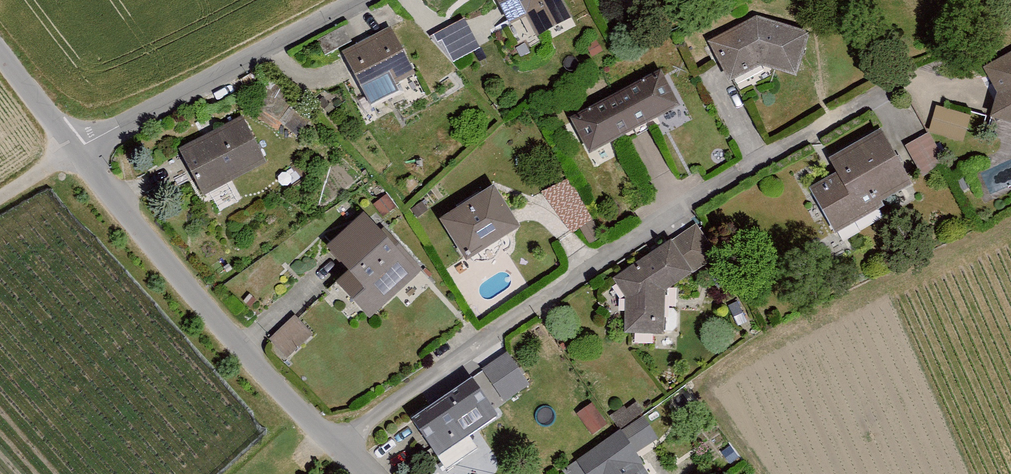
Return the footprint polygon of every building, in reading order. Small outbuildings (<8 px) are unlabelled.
[(508,29),(526,19),(538,41),(571,24),(559,0),(493,0),(508,29)] [(450,63),(479,47),(462,18),(433,34),(450,63)] [(757,21),(707,46),(727,87),(762,70),(795,81),(809,38),(757,21)] [(391,28),(338,55),(366,108),(419,80),(391,28)] [(1010,128),(1010,56),(983,70),(998,98),(991,123),(1010,128)] [(661,74),(567,123),(587,160),(680,111),(661,74)] [(961,143),(968,118),(936,109),(929,134),(961,143)] [(242,120),(178,153),(201,196),(265,163),(242,120)] [(911,188),(882,136),(829,165),(836,177),(807,193),(833,239),(883,211),(880,205),(911,188)] [(932,155),(937,152),(928,137),(904,149),(922,181),(940,171),(932,155)] [(544,191),(568,233),(593,219),(568,177),(544,191)] [(495,182),(428,222),(460,274),(527,234),(495,182)] [(341,286),(371,319),(419,276),(374,227),(369,232),(359,221),(328,250),(351,276),(341,286)] [(625,336),(663,338),(665,295),(692,277),(690,275),(715,258),(695,228),(615,283),(627,300),(625,336)] [(293,319),(267,344),(284,363),(311,338),(293,319)] [(526,386),(505,357),(479,375),(501,404),(526,386)] [(441,473),(452,473),(480,454),(469,437),(494,420),(469,383),(407,425),(441,473)] [(578,473),(642,473),(633,459),(657,443),(643,421),(573,466),(578,473)]
